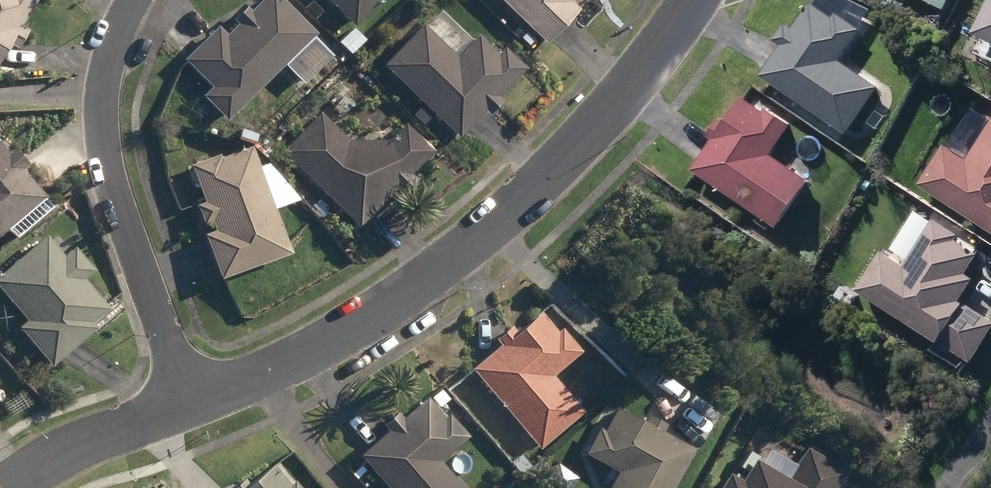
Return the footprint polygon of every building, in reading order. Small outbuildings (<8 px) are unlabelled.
[(1,50),(9,54),(21,34),(14,31),(33,0),(0,0),(0,52),(1,50)] [(219,125),(276,70),(294,89),(323,61),(305,41),(309,38),(272,0),(261,0),(244,16),(239,12),(226,24),(231,28),(220,39),(210,30),(176,63),(204,92),(194,100),(219,125)] [(347,30),(379,0),(318,0),(347,30)] [(538,48),(572,13),(565,7),(572,0),(577,5),(582,0),(490,0),(493,2),(483,12),(492,20),(501,12),(538,48)] [(943,10),(948,0),(922,0),(943,10)] [(971,31),(990,41),(990,0),(986,0),(971,31)] [(759,76),(844,134),(877,86),(839,61),(861,29),(835,13),(832,18),(809,3),(792,27),(783,23),(772,40),(779,45),(759,76)] [(364,37),(353,25),(339,39),(350,50),(364,37)] [(377,68),(450,142),(476,116),(480,119),(494,105),(491,102),(520,74),(497,51),(490,57),(472,39),(449,61),(417,29),(377,68)] [(355,71),(338,88),(349,99),(366,82),(355,71)] [(689,170),(773,228),(806,179),(770,154),(791,125),(765,108),(763,112),(740,96),(723,121),(717,117),(705,135),(711,139),(689,170)] [(329,110),(338,119),(350,107),(341,98),(329,110)] [(865,122),(870,126),(879,113),(874,109),(865,122)] [(278,155),(354,230),(389,195),(394,200),(409,185),(404,180),(428,156),(398,127),(381,145),(342,145),(315,117),(278,155)] [(990,233),(990,121),(965,160),(942,145),(916,184),(990,233)] [(230,144),(246,149),(250,137),(234,131),(230,144)] [(196,239),(212,285),(284,259),(244,151),(215,161),(214,158),(184,169),(198,207),(189,211),(198,238),(196,239)] [(38,203),(14,173),(20,169),(7,153),(1,157),(0,156),(0,233),(38,203)] [(885,177),(888,181),(893,179),(895,174),(892,170),(887,172),(885,177)] [(969,363),(990,327),(990,320),(959,300),(972,278),(965,274),(977,254),(955,240),(958,234),(931,218),(902,265),(878,249),(853,290),(969,363)] [(77,284),(89,275),(69,251),(57,260),(40,239),(0,272),(0,301),(19,324),(10,332),(43,371),(90,332),(85,326),(101,313),(77,284)] [(464,370),(533,450),(577,413),(546,376),(574,352),(553,328),(549,332),(532,312),(508,332),(504,327),(488,340),(493,346),(464,370)] [(381,487),(456,487),(432,462),(461,436),(440,414),(436,417),(418,397),(395,419),(389,411),(374,425),(380,432),(352,457),(381,487)] [(686,450),(654,433),(658,425),(640,415),(635,423),(608,408),(596,430),(593,429),(579,454),(611,472),(603,487),(666,487),(686,450)] [(840,471),(800,448),(787,470),(765,458),(759,467),(746,460),(734,481),(722,474),(714,487),(830,487),(840,471)] [(285,481),(281,484),(264,465),(241,484),(236,479),(225,487),(292,487),(285,481)]
